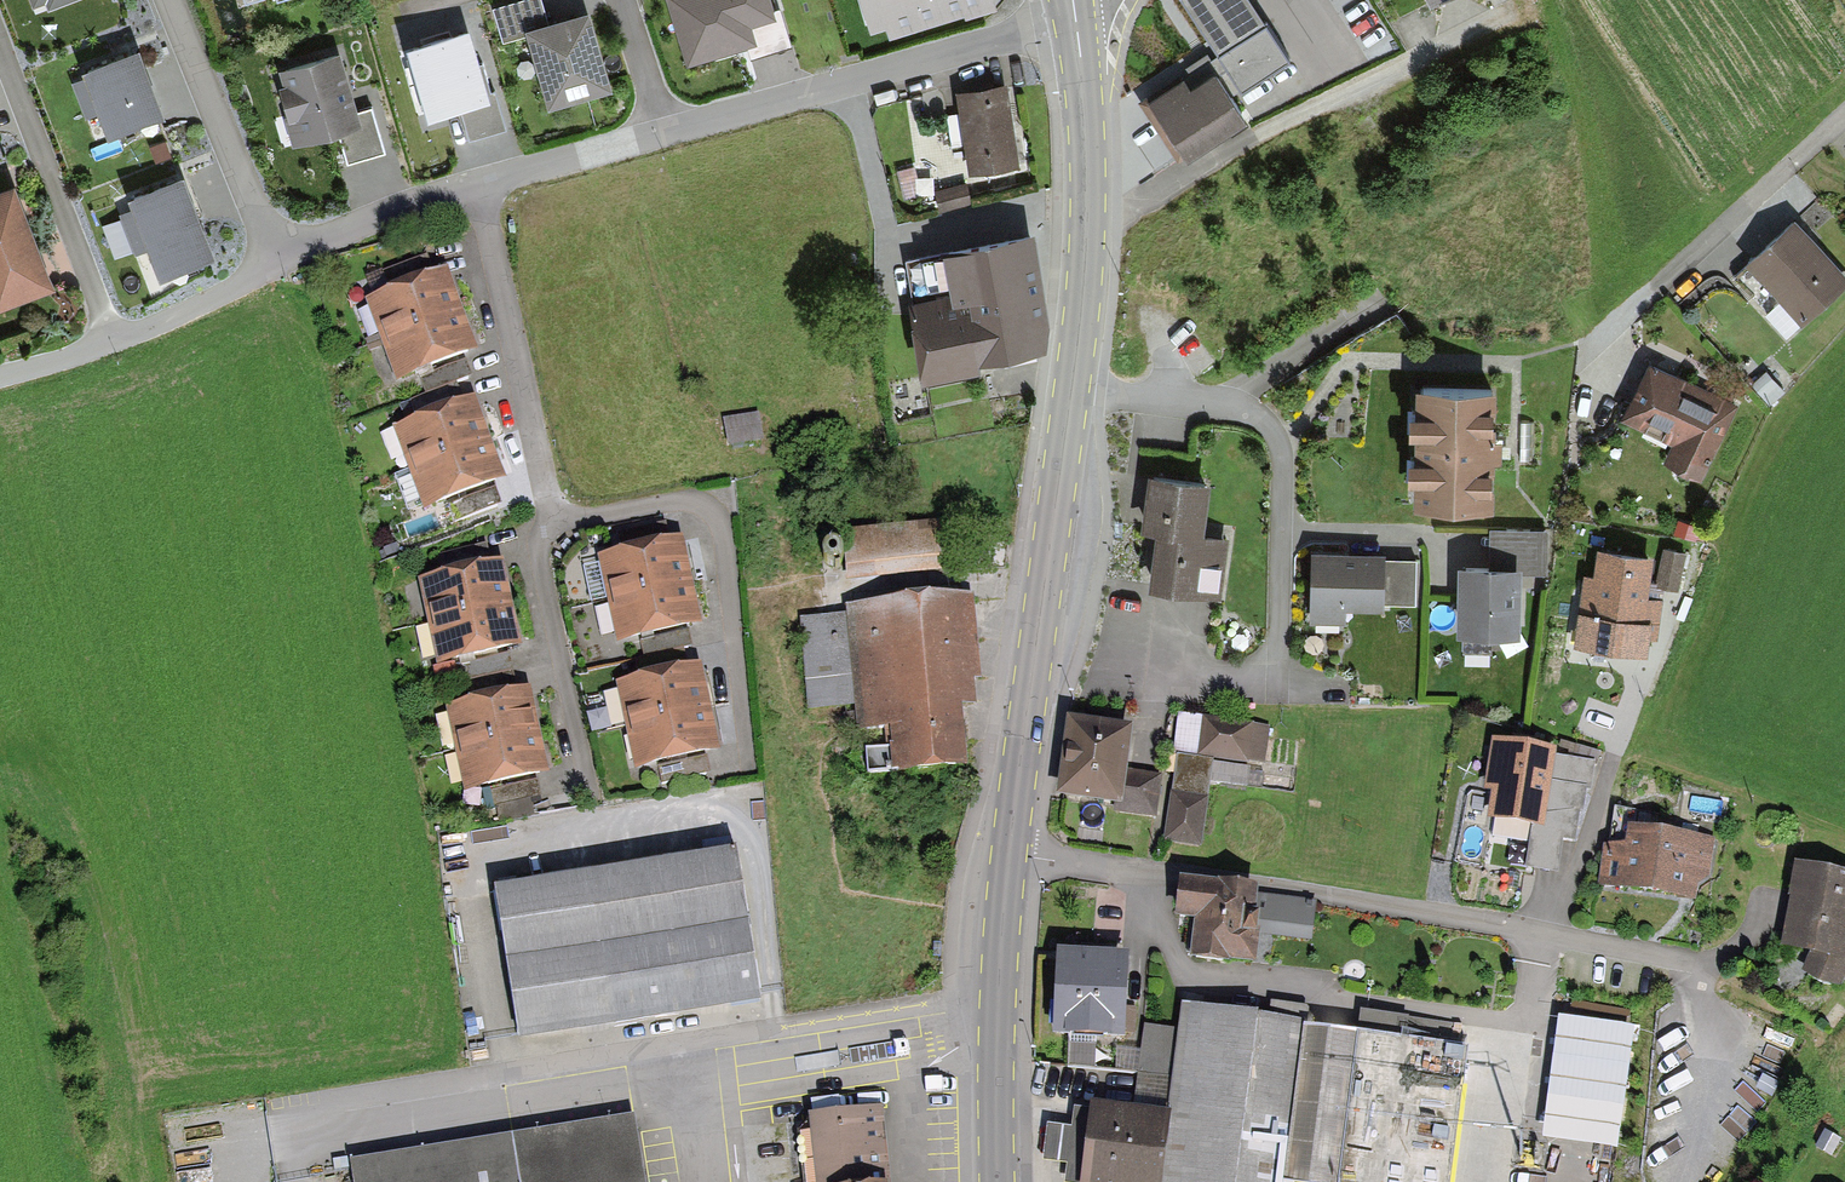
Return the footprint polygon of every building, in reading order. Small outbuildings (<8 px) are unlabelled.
[(612,84),(589,5),(549,16),(545,0),(513,0),(495,5),(504,34),(526,28),(546,102),(612,84)] [(769,0),(670,0),(688,60),(754,40),(749,23),(774,15),(769,0)] [(873,35),(992,0),(863,0),(873,35)] [(1242,89),(1291,57),(1253,0),(1183,0),(1242,89)] [(472,23),(406,42),(427,115),(458,106),(466,137),(507,125),(498,90),(491,92),(472,23)] [(340,50),(281,66),(284,79),(279,80),(288,113),(284,114),(292,143),(337,130),(346,161),(385,150),(372,106),(357,110),(340,50)] [(157,111),(133,51),(80,72),(105,133),(116,128),(125,150),(163,135),(153,112),(157,111)] [(1139,101),(1178,159),(1187,153),(1188,155),(1247,117),(1214,66),(1190,80),(1184,72),(1139,101)] [(969,167),(1019,159),(1006,81),(956,89),(969,167)] [(921,193),(915,164),(897,167),(902,196),(921,193)] [(207,255),(175,174),(129,193),(161,274),(207,255)] [(940,208),(970,201),(966,182),(936,188),(940,208)] [(0,190),(0,305),(55,284),(16,184),(0,190)] [(1844,282),(1844,272),(1794,216),(1744,261),(1800,323),(1844,282)] [(984,354),(1045,343),(1050,316),(1034,229),(944,245),(945,249),(904,257),(912,298),(908,299),(922,377),(986,365),(984,354)] [(365,299),(380,339),(462,308),(446,267),(365,299)] [(396,379),(477,348),(462,308),(380,339),(396,379)] [(1738,402),(1647,358),(1619,415),(1672,441),(1663,459),(1701,478),(1738,402)] [(1414,500),(1492,500),(1492,383),(1417,383),(1417,403),(1411,403),(1411,427),(1414,427),(1414,447),(1409,447),(1409,471),(1414,471),(1414,500)] [(393,429),(410,470),(491,437),(475,397),(393,429)] [(734,442),(766,435),(760,409),(728,416),(734,442)] [(425,509),(504,477),(491,437),(410,470),(425,509)] [(1209,476),(1153,468),(1146,519),(1155,520),(1147,584),(1220,594),(1228,536),(1201,532),(1209,476)] [(494,489),(450,506),(455,520),(500,503),(494,489)] [(1675,532),(1705,539),(1709,525),(1679,518),(1675,532)] [(848,580),(945,569),(940,521),(843,532),(848,580)] [(1457,560),(1457,628),(1464,628),(1464,646),(1489,646),(1489,628),(1522,628),(1522,571),(1546,571),(1546,529),(1490,529),(1490,560),(1457,560)] [(605,599),(682,586),(674,541),(597,554),(605,599)] [(1584,570),(1575,641),(1647,651),(1649,637),(1658,638),(1663,597),(1648,595),(1653,551),(1597,544),(1593,571),(1584,570)] [(1662,547),(1654,584),(1678,589),(1686,552),(1662,547)] [(1385,602),(1415,602),(1416,558),(1384,557),(1385,549),(1312,548),(1311,620),(1348,621),(1348,607),(1385,608),(1385,602)] [(418,579),(428,619),(512,601),(503,559),(418,579)] [(605,599),(611,638),(688,625),(682,586),(605,599)] [(889,730),(890,745),(868,746),(870,771),(966,764),(962,706),(977,704),(975,677),(982,676),(975,595),(846,605),(846,614),(802,617),(809,710),(853,707),(855,733),(889,730)] [(437,663),(522,645),(512,601),(428,619),(437,663)] [(619,722),(700,706),(692,664),(611,680),(619,722)] [(446,704),(455,748),(539,729),(530,687),(446,704)] [(619,722),(628,764),(709,748),(700,706),(619,722)] [(1269,727),(1202,717),(1197,754),(1264,763),(1269,727)] [(1070,719),(1059,800),(1115,807),(1114,812),(1156,817),(1162,775),(1128,770),(1134,728),(1070,719)] [(464,789),(548,771),(539,729),(455,748),(464,789)] [(1554,750),(1494,740),(1485,792),(1490,793),(1486,818),(1532,826),(1525,866),(1559,872),(1565,837),(1573,838),(1578,813),(1583,814),(1587,790),(1592,791),(1597,763),(1553,756),(1554,750)] [(1176,755),(1164,840),(1200,846),(1213,761),(1176,755)] [(1600,885),(1697,897),(1698,887),(1711,878),(1717,839),(1650,829),(1652,815),(1616,809),(1611,846),(1605,847),(1600,885)] [(521,1039),(763,998),(738,850),(495,891),(521,1039)] [(1844,978),(1844,872),(1795,865),(1783,948),(1812,953),(1801,979),(1839,994),(1844,978)] [(1182,953),(1246,962),(1251,928),(1307,936),(1312,901),(1172,881),(1168,912),(1187,914),(1182,953)] [(1045,1031),(1113,1032),(1115,953),(1046,952),(1045,1031)] [(1153,1181),(1274,1181),(1274,1179),(1296,1181),(1442,1181),(1461,1047),(1296,1024),(1179,1008),(1176,1030),(1142,1026),(1131,1105),(1163,1109),(1162,1114),(1153,1181)] [(1633,1031),(1556,1020),(1539,1142),(1616,1152),(1633,1031)] [(1077,1181),(1153,1181),(1162,1114),(1089,1103),(1077,1181)] [(881,1107),(811,1115),(812,1123),(802,1130),(807,1181),(889,1181),(881,1107)] [(634,1113),(352,1159),(356,1181),(645,1181),(634,1113)]
